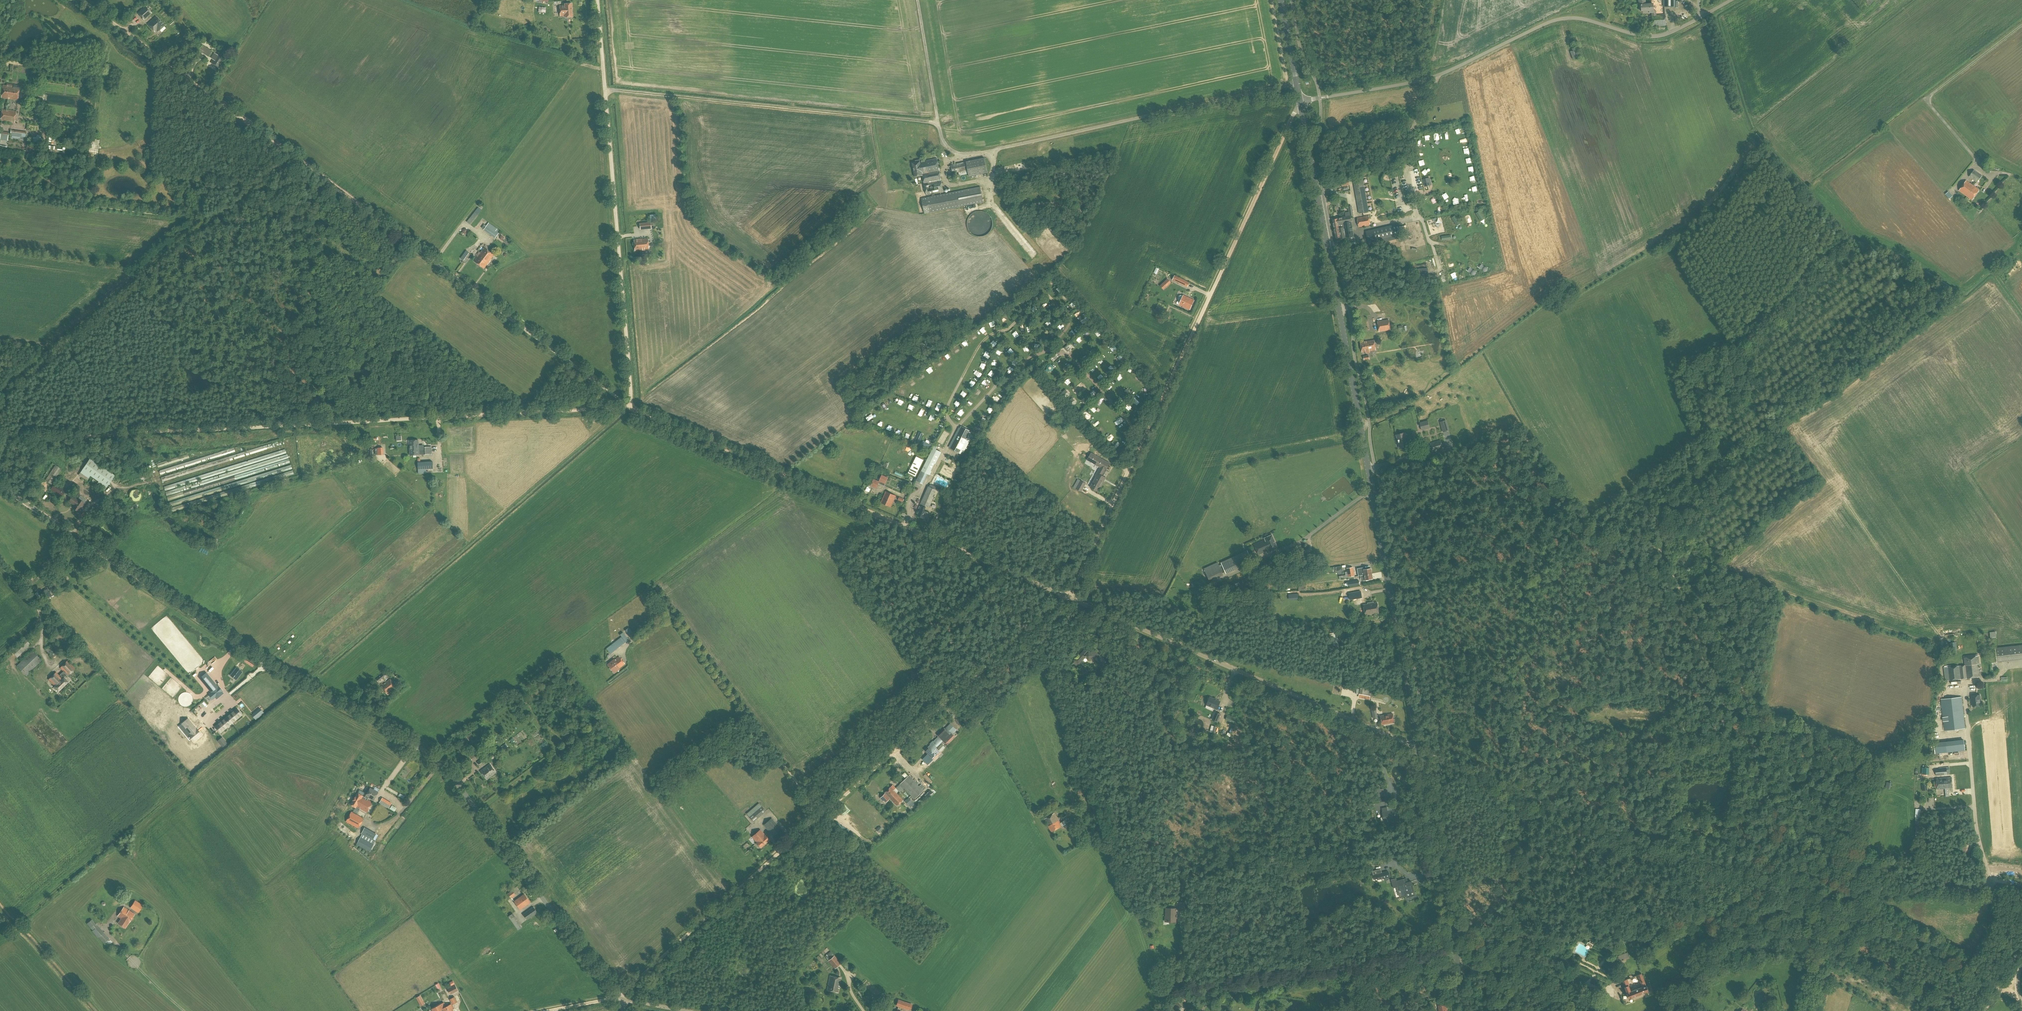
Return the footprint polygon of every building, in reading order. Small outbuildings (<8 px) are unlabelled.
[(1652,15),(1652,26),(1666,25),(1665,14),(1656,15),(1656,11),(1654,11),(1653,4),(1645,4),(1645,0),(1639,1),(1639,8),(1641,8),(1641,11),(1643,11),(1643,13),(1649,13),(1652,12),(1652,15)] [(565,16),(565,17),(573,17),(572,4),(565,4),(565,6),(559,6),(560,16),(565,16)] [(138,13),(144,20),(152,13),(145,6),(138,13)] [(134,19),(139,24),(143,20),(138,15),(134,19)] [(148,24),(155,32),(158,29),(159,30),(164,26),(156,16),(148,24)] [(202,52),(209,56),(212,51),(205,47),(202,52)] [(1573,59),(1579,57),(1576,49),(1570,52),(1573,59)] [(214,58),(211,63),(219,68),(224,59),(217,54),(214,53),(212,57),(214,58)] [(19,90),(22,91),(22,86),(14,84),(13,87),(12,87),(12,84),(7,83),(6,86),(3,85),(1,98),(18,100),(19,90)] [(1,120),(15,122),(16,112),(2,110),(1,120)] [(0,132),(0,136),(0,140),(8,141),(9,133),(0,132)] [(33,137),(32,142),(43,144),(44,138),(41,138),(41,136),(40,135),(38,135),(36,136),(36,137),(33,137)] [(921,198),(924,214),(983,202),(980,187),(935,196),(934,193),(944,191),(937,158),(920,162),(920,160),(915,161),(916,162),(912,163),(915,177),(923,176),(926,195),(931,194),(932,196),(921,198)] [(968,174),(969,177),(988,173),(984,158),(950,165),(952,173),(958,172),(959,176),(968,174)] [(1977,183),(1982,176),(1974,170),(1969,177),(1977,183)] [(1359,213),(1368,212),(1362,177),(1353,179),(1359,213)] [(1424,187),(1432,185),(1430,177),(1422,179),(1424,187)] [(1966,181),(1959,191),(1972,200),(1979,190),(1966,181)] [(466,222),(470,225),(482,210),(478,207),(466,222)] [(967,222),(967,223),(967,224),(967,225),(967,226),(968,227),(968,228),(968,229),(969,230),(970,231),(970,232),(971,233),(972,234),(973,234),(974,235),(975,235),(976,236),(977,236),(978,236),(979,237),(980,237),(981,237),(982,236),(983,236),(984,236),(985,235),(986,235),(987,234),(988,234),(989,233),(990,232),(990,231),(991,230),(991,229),(992,228),(992,227),(992,226),(993,225),(993,224),(993,223),(992,222),(992,221),(992,220),(991,219),(991,218),(990,217),(990,216),(989,215),(988,214),(987,213),(986,213),(985,212),(984,212),(983,212),(982,211),(981,211),(980,211),(979,211),(978,211),(977,212),(975,212),(974,212),(973,213),(972,214),(971,215),(970,216),(969,217),(969,218),(968,219),(968,220),(968,221),(967,222)] [(1354,236),(1353,231),(1350,216),(1332,219),(1336,238),(1336,239),(1340,238),(1340,239),(1354,236)] [(1369,217),(1358,219),(1359,227),(1370,225),(1369,217)] [(1368,241),(1368,242),(1369,246),(1419,234),(1416,221),(1412,222),(1412,221),(1398,224),(1366,232),(1368,241)] [(483,230),(495,239),(497,235),(498,234),(500,231),(489,223),(483,230)] [(634,240),(635,251),(649,250),(648,239),(634,240)] [(479,254),(489,262),(494,255),(484,248),(479,254)] [(460,258),(464,261),(469,253),(466,250),(460,258)] [(474,261),(484,269),(489,262),(479,254),(474,261)] [(1429,282),(1428,271),(1416,272),(1416,274),(1417,274),(1418,283),(1429,282)] [(1172,280),(1187,287),(1190,282),(1175,275),(1172,280)] [(1170,281),(1168,278),(1160,286),(1162,288),(1170,281)] [(1178,301),(1180,302),(1179,304),(1190,310),(1194,300),(1183,295),(1183,296),(1181,295),(1179,296),(1178,298),(1178,301)] [(1388,321),(1377,322),(1379,333),(1390,331),(1388,321)] [(1082,346),(1086,343),(1080,337),(1077,340),(1082,346)] [(1369,351),(1376,350),(1374,340),(1360,342),(1362,352),(1365,352),(1366,359),(1364,359),(1365,365),(1372,364),(1371,358),(1370,358),(1369,351)] [(1060,356),(1057,353),(1051,359),(1054,361),(1060,356)] [(1074,374),(1078,379),(1083,374),(1079,370),(1074,374)] [(1428,420),(1420,423),(1421,430),(1430,428),(1429,424),(1428,421),(1428,420)] [(1448,442),(1460,439),(1456,425),(1444,428),(1448,442)] [(975,441),(978,437),(971,434),(972,432),(961,426),(958,431),(951,445),(964,452),(971,439),(975,441)] [(907,438),(911,440),(915,432),(912,430),(907,438)] [(914,441),(919,443),(923,433),(919,431),(914,441)] [(1413,436),(1406,437),(1405,433),(1396,435),(1399,448),(1408,446),(1407,441),(1414,440),(1413,436)] [(284,444),(283,440),(161,478),(163,482),(284,444)] [(432,454),(431,447),(423,447),(423,446),(419,447),(418,440),(409,441),(410,455),(432,454)] [(1443,449),(1440,440),(1430,443),(1433,452),(1443,449)] [(935,464),(941,452),(936,450),(938,446),(935,444),(916,481),(923,484),(928,474),(930,475),(932,471),(931,471),(935,464)] [(286,453),(285,449),(164,487),(165,491),(286,453)] [(190,458),(188,454),(157,464),(158,468),(190,458)] [(166,492),(167,496),(289,458),(287,454),(166,492)] [(1098,474),(1091,486),(1091,487),(1098,491),(1106,478),(1103,476),(1106,470),(1110,463),(1092,454),(1089,461),(1100,467),(1097,473),(1098,474)] [(925,461),(918,457),(910,473),(917,477),(925,461)] [(90,476),(107,487),(115,475),(90,458),(82,470),(79,475),(87,481),(90,476)] [(417,462),(418,474),(426,473),(425,470),(433,469),(433,461),(420,462),(420,458),(417,458),(418,462),(417,462)] [(167,497),(168,501),(290,463),(289,459),(167,497)] [(51,489),(62,496),(66,490),(55,483),(53,481),(61,469),(52,463),(42,478),(51,484),(52,484),(53,485),(51,489)] [(291,465),(169,502),(170,506),(292,469),(291,465)] [(171,508),(172,512),(294,474),(293,470),(171,508)] [(123,478),(125,484),(136,480),(133,474),(123,478)] [(882,475),(879,481),(879,483),(879,484),(884,486),(888,477),(882,475)] [(879,483),(879,481),(874,479),(873,481),(871,486),(877,488),(879,483)] [(1081,492),(1086,483),(1078,479),(1073,487),(1081,492)] [(933,496),(936,490),(929,487),(926,493),(925,493),(920,503),(929,507),(934,497),(933,496)] [(129,495),(129,496),(129,497),(129,498),(130,499),(131,500),(131,501),(132,501),(133,502),(134,502),(135,502),(136,502),(137,502),(138,502),(139,501),(140,500),(141,500),(141,499),(142,498),(142,497),(142,496),(142,495),(142,494),(141,493),(141,492),(140,491),(140,490),(139,490),(138,489),(137,489),(136,489),(135,489),(134,489),(133,490),(132,490),(131,491),(130,491),(130,492),(129,493),(129,494),(129,495)] [(891,507),(896,496),(886,491),(881,503),(891,507)] [(77,500),(72,496),(69,501),(73,504),(73,503),(74,504),(72,507),(78,512),(87,500),(80,495),(77,500)] [(922,506),(921,509),(918,516),(927,520),(930,513),(924,510),(925,508),(922,506)] [(1254,544),(1258,555),(1259,555),(1270,550),(1270,552),(1278,549),(1272,535),(1265,538),(1265,540),(1254,544)] [(1226,574),(1244,565),(1243,562),(1251,558),(1247,550),(1221,562),(1223,567),(1220,568),(1217,563),(1204,569),(1210,581),(1223,575),(1222,574),(1225,572),(1226,574)] [(1339,576),(1339,579),(1355,576),(1353,567),(1346,568),(1347,572),(1345,572),(1345,575),(1339,576)] [(1360,576),(1372,574),(1371,568),(1364,570),(1363,567),(1357,568),(1358,576),(1360,576)] [(1350,600),(1351,600),(1359,598),(1360,604),(1364,603),(1363,598),(1362,598),(1361,591),(1349,593),(1350,600)] [(1365,615),(1379,612),(1377,603),(1364,605),(1365,615)] [(631,638),(635,635),(629,627),(625,630),(631,638)] [(1341,634),(1331,633),(1330,642),(1338,643),(1338,639),(1341,639),(1341,634)] [(10,650),(17,657),(31,644),(25,638),(14,648),(13,647),(10,650)] [(45,650),(52,658),(61,652),(63,655),(69,651),(66,647),(62,650),(60,649),(63,647),(59,642),(56,644),(55,642),(45,650)] [(614,642),(606,648),(610,654),(618,648),(614,642)] [(1103,668),(1108,662),(1103,658),(1089,645),(1075,660),(1079,664),(1085,656),(1089,659),(1093,656),(1100,662),(1098,664),(1103,668)] [(2021,659),(2021,645),(1995,648),(1997,662),(2021,659)] [(17,666),(26,675),(42,660),(32,651),(17,666)] [(619,668),(625,663),(619,656),(615,659),(614,658),(607,664),(614,673),(620,669),(619,668)] [(1945,681),(1949,680),(1980,677),(1979,667),(1979,664),(1978,656),(1964,658),(1965,665),(1948,667),(1944,668),(1945,681)] [(1080,670),(1090,661),(1086,657),(1076,666),(1080,670)] [(54,687),(58,691),(68,682),(64,678),(67,675),(68,676),(75,668),(67,661),(60,668),(63,671),(60,674),(59,675),(56,672),(48,680),(55,686),(54,687)] [(378,682),(387,676),(384,672),(376,679),(378,682)] [(219,687),(218,688),(209,676),(203,682),(212,693),(209,695),(213,700),(216,697),(216,698),(222,693),(222,692),(223,691),(219,687)] [(390,691),(396,686),(390,679),(381,686),(388,695),(391,692),(390,691)] [(1371,696),(1371,691),(1369,691),(1369,689),(1360,687),(1359,694),(1368,696),(1368,695),(1371,696)] [(1980,695),(1972,696),(1973,706),(1981,705),(1980,695)] [(1217,709),(1220,701),(1210,697),(1206,705),(1217,709)] [(1945,730),(1965,728),(1962,697),(1941,699),(1945,730)] [(260,708),(252,715),(256,720),(264,713),(260,708)] [(233,722),(242,715),(237,709),(226,717),(231,723),(233,722)] [(1217,723),(1221,714),(1215,712),(1212,720),(1217,723)] [(1236,724),(1238,719),(1228,714),(1225,720),(1236,724)] [(1382,725),(1394,722),(1393,714),(1380,716),(1382,725)] [(195,738),(203,732),(199,728),(199,729),(189,717),(183,722),(187,727),(187,726),(192,732),(191,733),(195,738)] [(229,725),(231,723),(226,717),(216,726),(221,732),(229,725)] [(1944,725),(1943,723),(1943,722),(1942,721),(1941,720),(1939,719),(1938,719),(1936,720),(1935,720),(1934,721),(1933,723),(1932,723),(1932,725),(1932,726),(1933,727),(1933,728),(1934,729),(1935,730),(1937,731),(1938,731),(1939,731),(1940,730),(1942,729),(1943,727),(1944,726),(1944,725)] [(926,750),(929,752),(926,755),(927,755),(922,760),(927,765),(932,760),(933,761),(942,752),(941,751),(945,747),(944,746),(949,740),(954,735),(953,734),(957,730),(951,724),(943,732),(942,731),(940,733),(941,734),(939,736),(940,737),(934,742),(933,741),(931,744),(931,745),(926,750)] [(469,741),(474,737),(471,733),(466,737),(469,741)] [(227,743),(223,738),(219,741),(223,747),(227,743)] [(1947,752),(1965,750),(1964,740),(1946,742),(1947,752)] [(470,756),(474,759),(480,753),(476,749),(470,756)] [(487,780),(497,773),(490,764),(480,771),(487,780)] [(906,778),(900,784),(904,788),(903,790),(909,796),(913,800),(923,790),(919,786),(909,775),(908,776),(906,778)] [(1949,792),(1953,792),(1952,777),(1936,779),(1937,789),(1945,789),(1949,788),(1949,792)] [(892,785),(890,787),(884,793),(885,794),(880,798),(885,803),(890,799),(897,806),(903,800),(893,790),(895,788),(892,785)] [(366,795),(369,797),(374,800),(378,792),(371,788),(366,795)] [(358,793),(351,804),(356,807),(356,806),(359,802),(362,803),(363,801),(364,802),(364,801),(366,801),(367,799),(367,800),(369,797),(366,795),(365,797),(363,796),(364,793),(359,790),(358,793)] [(1095,796),(1094,796),(1091,797),(1090,793),(1085,795),(1086,799),(1087,799),(1090,806),(1092,806),(1094,815),(1100,812),(1098,803),(1097,804),(1095,796)] [(388,809),(391,804),(382,798),(379,803),(388,809)] [(373,803),(367,800),(367,799),(366,801),(364,801),(364,802),(363,801),(362,803),(359,802),(356,806),(367,813),(373,803)] [(754,822),(766,811),(759,803),(746,814),(754,822)] [(912,804),(906,810),(909,812),(915,806),(912,804)] [(1382,808),(1383,812),(1382,812),(1384,822),(1398,819),(1396,809),(1387,811),(1387,807),(1382,808)] [(1923,818),(1923,811),(1921,811),(1921,809),(1916,809),(1915,817),(1915,823),(1923,824),(1923,818),(1920,818),(1920,817),(1923,818)] [(358,828),(364,818),(356,814),(353,812),(352,812),(346,821),(358,828)] [(1054,813),(1045,819),(1049,826),(1048,826),(1052,832),(1062,826),(1066,823),(1064,820),(1060,823),(1054,813)] [(773,836),(781,829),(772,818),(764,825),(773,836)] [(340,830),(350,838),(354,834),(344,825),(340,830)] [(370,852),(374,844),(372,843),(377,834),(365,827),(361,834),(362,834),(356,845),(370,852)] [(752,837),(756,843),(761,848),(770,840),(765,835),(760,830),(752,837)] [(1390,877),(1388,871),(1382,872),(1381,869),(1372,871),(1373,875),(1372,875),(1373,880),(1377,879),(1377,880),(1383,879),(1390,877)] [(1405,879),(1397,881),(1396,878),(1391,879),(1393,888),(1397,887),(1398,890),(1401,889),(1402,896),(1406,895),(1406,896),(1407,897),(1408,897),(1413,896),(1414,895),(1415,894),(1411,881),(1407,883),(1405,879)] [(511,899),(516,895),(512,890),(507,893),(511,899)] [(79,899),(82,896),(76,891),(73,895),(79,899)] [(514,901),(520,909),(520,910),(527,905),(530,903),(524,894),(514,901)] [(138,913),(143,905),(135,900),(130,908),(138,913)] [(129,923),(135,914),(129,910),(124,907),(118,916),(121,918),(118,923),(125,928),(129,923)] [(527,920),(538,913),(533,907),(523,914),(527,920)] [(1176,922),(1176,909),(1166,908),(1166,921),(1176,922)] [(518,930),(523,927),(515,916),(513,913),(508,916),(510,919),(518,930)] [(548,925),(551,922),(545,913),(541,915),(548,925)] [(98,926),(96,924),(92,919),(87,924),(93,930),(93,931),(98,937),(104,943),(109,939),(103,933),(104,932),(98,926)] [(1636,929),(1635,926),(1633,927),(1633,928),(1632,928),(1633,931),(1637,941),(1641,939),(1642,941),(1645,940),(1644,938),(1640,928),(1636,929)] [(1618,954),(1626,951),(1623,943),(1615,945),(1618,954)] [(841,964),(834,956),(832,952),(831,951),(825,956),(826,957),(826,958),(828,961),(829,961),(835,968),(841,964)] [(1646,986),(1642,974),(1637,975),(1642,987),(1631,992),(1628,986),(1629,985),(1627,979),(1622,981),(1623,983),(1622,983),(1623,985),(1624,986),(1626,993),(1628,998),(1648,991),(1646,986)] [(838,992),(841,978),(830,976),(827,990),(838,992)] [(451,995),(458,991),(455,985),(448,989),(451,995)] [(452,1005),(458,1002),(455,996),(449,999),(452,1005)] [(910,1010),(913,1004),(898,999),(896,1006),(910,1010)] [(446,1007),(444,1002),(432,1009),(433,1010),(440,1010),(443,1009),(444,1010),(454,1010),(452,1008),(453,1007),(451,1004),(446,1007)]
